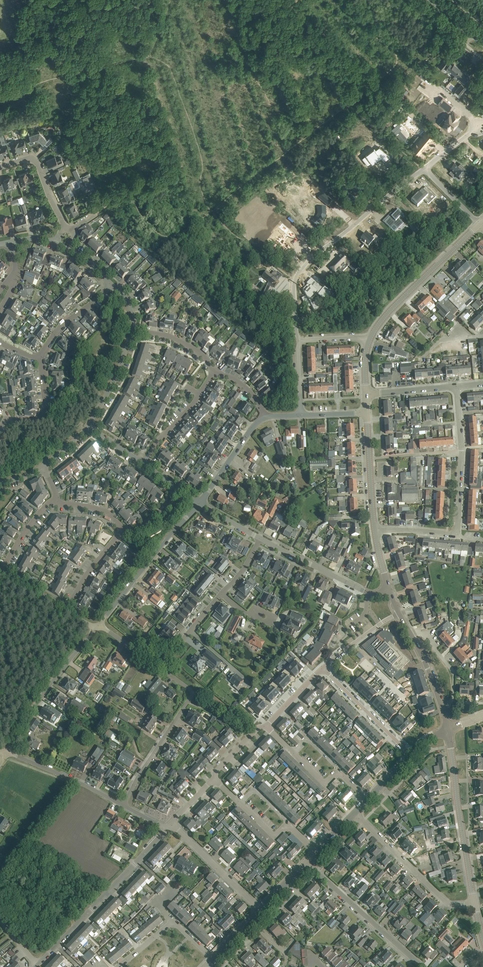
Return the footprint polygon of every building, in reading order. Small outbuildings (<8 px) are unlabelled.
[(445,59),(439,67),(443,70),(445,67),(449,63),(449,62),(445,59)] [(449,63),(445,67),(446,68),(445,69),(449,72),(450,71),(455,75),(460,69),(454,64),(453,65),(450,63),(449,64),(449,63)] [(460,69),(455,75),(459,78),(464,83),(469,77),(460,69)] [(467,88),(461,84),(455,91),(461,96),(467,88)] [(438,104),(448,112),(453,107),(443,98),(438,104)] [(446,122),(442,126),(445,129),(446,128),(449,131),(452,127),(453,128),(458,122),(457,120),(460,117),(454,112),(451,115),(450,114),(445,121),(446,122)] [(394,128),(392,131),(400,137),(407,143),(411,139),(403,132),(402,135),(394,128)] [(29,132),(25,133),(28,141),(29,141),(30,144),(32,144),(33,143),(35,142),(34,140),(38,139),(43,144),(44,143),(47,146),(53,140),(50,137),(47,139),(40,132),(30,135),(29,132)] [(418,136),(414,141),(416,143),(417,144),(414,147),(420,152),(428,143),(428,142),(429,141),(430,141),(432,138),(426,132),(421,138),(418,136)] [(26,146),(25,141),(24,140),(19,141),(19,142),(11,144),(10,141),(6,142),(9,149),(12,148),(14,153),(22,151),(21,148),(26,146)] [(366,155),(362,158),(368,166),(372,163),(373,164),(380,158),(384,162),(392,157),(379,147),(380,148),(376,151),(374,148),(366,155)] [(55,156),(51,158),(47,160),(50,167),(56,164),(58,167),(64,164),(61,157),(57,159),(55,156)] [(452,164),(448,168),(452,172),(449,174),(453,178),(455,175),(457,178),(458,178),(462,174),(465,177),(469,173),(460,163),(458,166),(454,162),(452,164)] [(475,167),(471,170),(477,176),(481,173),(475,167)] [(59,170),(57,171),(53,173),(54,176),(52,178),(56,185),(65,181),(61,173),(60,173),(59,170)] [(20,177),(20,179),(21,179),(22,183),(26,182),(27,184),(35,182),(33,174),(28,176),(27,172),(19,175),(20,177)] [(12,177),(4,179),(5,182),(2,183),(2,184),(4,190),(5,192),(10,190),(9,187),(14,185),(12,177)] [(350,183),(362,194),(363,194),(362,193),(367,187),(368,188),(368,187),(367,187),(357,177),(356,177),(356,178),(351,184),(350,183)] [(67,187),(64,189),(59,191),(62,196),(61,197),(63,201),(67,199),(69,203),(76,200),(73,193),(74,193),(74,192),(73,190),(72,189),(70,190),(70,191),(69,191),(67,187)] [(418,194),(411,201),(418,207),(424,200),(426,202),(434,195),(426,187),(419,194),(418,194)] [(323,193),(318,199),(328,206),(332,201),(323,193)] [(27,212),(24,201),(22,197),(18,198),(23,213),(27,212)] [(74,204),(71,205),(66,207),(68,210),(67,211),(69,213),(71,216),(78,213),(74,204)] [(317,217),(312,222),(317,227),(323,222),(326,216),(326,215),(326,207),(318,208),(318,214),(317,217)] [(38,222),(37,220),(44,217),(41,208),(29,212),(33,224),(38,222)] [(385,222),(384,223),(385,223),(388,227),(390,228),(391,229),(392,228),(394,226),(397,229),(401,225),(402,223),(403,224),(404,224),(402,222),(399,219),(404,214),(400,211),(398,209),(396,211),(393,214),(390,218),(389,218),(390,219),(391,220),(388,222),(387,224),(385,222)] [(25,215),(15,219),(17,224),(16,224),(17,227),(18,227),(18,228),(23,226),(23,225),(28,223),(25,215)] [(14,226),(12,217),(8,218),(7,217),(4,217),(4,220),(0,221),(0,223),(2,232),(9,230),(8,227),(14,226)] [(271,238),(268,242),(277,250),(280,246),(283,249),(287,253),(290,250),(293,248),(285,241),(289,237),(292,239),(296,234),(282,222),(278,227),(283,231),(284,231),(286,233),(279,239),(278,238),(275,241),(271,238)] [(88,225),(86,226),(78,230),(82,235),(80,238),(85,242),(87,240),(88,241),(92,236),(90,234),(92,231),(91,228),(88,225)] [(88,245),(92,249),(101,241),(99,239),(97,241),(94,239),(98,235),(96,233),(88,241),(91,243),(88,245)] [(361,240),(360,241),(364,245),(361,247),(361,248),(364,245),(368,249),(374,244),(376,246),(380,242),(375,236),(372,239),(366,234),(361,239),(361,240)] [(102,242),(101,241),(92,249),(97,253),(99,251),(102,253),(106,248),(104,245),(103,247),(100,244),(102,242)] [(102,257),(106,262),(114,253),(117,251),(120,248),(117,245),(112,250),(113,252),(111,254),(108,251),(102,257)] [(28,259),(37,262),(42,250),(39,249),(39,250),(36,249),(34,253),(31,252),(28,259)] [(45,266),(48,259),(45,257),(46,253),(44,252),(42,250),(37,262),(45,266)] [(143,251),(140,254),(144,257),(145,259),(148,256),(143,251)] [(121,260),(114,253),(106,262),(110,266),(113,263),(115,266),(119,262),(121,260)] [(339,259),(330,268),(342,279),(346,275),(340,269),(346,264),(354,272),(359,268),(350,260),(351,259),(349,257),(348,257),(344,254),(342,257),(341,256),(339,258),(339,259)] [(51,260),(48,259),(45,266),(51,268),(52,265),(55,266),(58,257),(55,256),(55,257),(53,256),(51,260)] [(61,258),(58,257),(55,266),(53,269),(56,270),(62,273),(64,270),(60,268),(63,260),(61,259),(61,258)] [(114,270),(119,274),(127,266),(126,265),(126,264),(123,261),(123,262),(121,260),(119,262),(115,266),(117,268),(114,270)] [(460,264),(457,267),(467,277),(471,274),(476,269),(470,263),(467,266),(463,262),(460,265),(460,264)] [(71,276),(78,269),(77,267),(76,268),(73,265),(70,269),(67,265),(64,270),(62,272),(65,275),(67,272),(71,276)] [(125,276),(128,278),(133,272),(131,270),(129,272),(127,270),(129,268),(127,266),(119,274),(123,279),(125,276)] [(455,270),(452,273),(459,280),(462,283),(467,277),(457,267),(454,269),(455,270)] [(80,270),(78,269),(71,276),(75,280),(73,283),(76,285),(81,279),(79,277),(82,273),(79,271),(80,270)] [(41,275),(32,271),(30,275),(26,273),(24,280),(27,281),(27,282),(33,285),(35,279),(38,281),(41,275)] [(264,275),(262,277),(268,283),(270,284),(268,289),(266,289),(263,295),(263,296),(269,299),(273,289),(272,289),(273,287),(274,287),(275,288),(280,282),(278,281),(282,276),(277,272),(276,273),(274,271),(271,275),(267,271),(263,275),(264,275)] [(130,286),(131,287),(140,278),(138,275),(137,276),(133,272),(128,278),(130,280),(128,282),(131,286),(130,286)] [(160,280),(157,274),(152,278),(155,283),(160,280)] [(78,287),(82,291),(91,281),(90,279),(89,280),(87,278),(78,287)] [(140,278),(131,287),(132,288),(133,287),(136,291),(139,288),(141,290),(147,284),(143,281),(140,278)] [(303,290),(306,296),(307,297),(303,299),(304,301),(304,302),(306,305),(308,307),(311,305),(311,306),(314,312),(315,312),(314,311),(314,310),(318,307),(316,302),(313,304),(312,303),(310,299),(310,298),(315,292),(316,293),(318,295),(320,296),(324,300),(326,298),(327,299),(330,295),(329,295),(331,293),(332,294),(333,295),(326,288),(325,287),(326,288),(324,290),(323,289),(311,278),(306,283),(308,285),(309,285),(305,289),(306,290),(305,291),(305,292),(306,293),(305,294),(305,293),(303,290)] [(178,280),(173,285),(177,289),(181,283),(178,280)] [(93,282),(91,281),(82,291),(84,293),(85,292),(89,297),(95,290),(93,288),(95,286),(92,283),(93,282)] [(455,284),(451,288),(454,291),(456,293),(461,289),(455,284)] [(21,285),(17,295),(27,298),(28,296),(30,297),(33,289),(21,285)] [(433,290),(431,292),(435,296),(437,294),(438,295),(435,298),(438,301),(445,294),(442,292),(443,291),(438,285),(433,290)] [(465,285),(461,289),(470,299),(475,294),(465,285)] [(148,289),(145,291),(141,293),(142,295),(139,297),(141,302),(149,299),(150,301),(153,300),(148,289)] [(448,295),(440,303),(453,316),(459,310),(464,305),(470,299),(461,289),(456,293),(451,298),(448,295)] [(72,298),(66,292),(62,296),(64,298),(62,301),(69,308),(70,307),(70,306),(72,303),(70,301),(72,298)] [(182,296),(177,292),(171,299),(176,303),(182,296)] [(427,296),(421,301),(429,309),(431,311),(436,306),(434,304),(432,301),(427,296)] [(473,301),(470,299),(464,305),(467,307),(473,301)] [(11,305),(22,311),(23,309),(20,308),(22,305),(14,300),(11,305)] [(52,305),(53,306),(58,311),(61,308),(64,311),(67,308),(68,309),(69,308),(62,301),(60,303),(57,300),(52,305)] [(153,300),(150,302),(145,304),(147,306),(144,308),(146,313),(150,311),(151,313),(154,312),(154,310),(156,309),(153,300)] [(423,315),(429,309),(421,301),(415,307),(420,312),(421,312),(423,315)] [(25,302),(23,306),(31,310),(33,306),(31,305),(25,302)] [(440,303),(436,307),(440,311),(438,312),(444,318),(445,317),(451,323),(455,319),(453,316),(440,303)] [(17,319),(22,311),(11,305),(8,310),(12,312),(10,315),(17,319)] [(464,305),(459,310),(461,313),(467,307),(464,305)] [(58,311),(53,306),(47,314),(49,316),(56,321),(58,319),(57,318),(59,316),(56,314),(58,311)] [(94,328),(98,324),(103,320),(98,316),(95,312),(92,314),(90,312),(85,318),(88,321),(88,322),(94,328)] [(465,324),(467,321),(463,317),(468,313),(466,312),(459,318),(465,324)] [(9,318),(5,316),(4,319),(3,318),(1,320),(11,326),(13,321),(16,322),(18,319),(17,319),(10,315),(9,318)] [(173,327),(174,327),(178,321),(178,320),(174,320),(174,316),(170,315),(169,319),(166,318),(165,322),(161,322),(160,328),(170,330),(170,329),(173,330),(173,327)] [(420,320),(415,315),(411,319),(408,315),(402,320),(406,324),(410,328),(416,322),(417,323),(420,320)] [(42,322),(47,326),(49,323),(52,325),(54,323),(55,323),(56,321),(49,316),(47,318),(45,317),(42,322)] [(475,321),(480,326),(482,323),(482,320),(479,316),(478,318),(477,317),(475,317),(473,319),(475,321)] [(155,318),(152,318),(147,317),(146,323),(149,323),(149,326),(157,328),(158,322),(155,322),(155,318)] [(223,318),(217,324),(221,327),(226,321),(223,318)] [(11,326),(1,320),(0,322),(1,323),(0,325),(0,326),(2,327),(0,331),(9,337),(11,332),(12,331),(12,330),(13,327),(11,326)] [(480,326),(475,321),(473,323),(470,320),(468,322),(470,325),(475,330),(480,326)] [(184,335),(185,333),(188,326),(188,325),(178,321),(174,327),(177,329),(176,331),(179,332),(179,333),(184,335)] [(87,331),(86,330),(83,326),(79,322),(76,325),(74,323),(69,328),(72,332),(75,335),(79,331),(83,335),(87,331)] [(35,328),(45,336),(47,334),(46,333),(48,331),(40,325),(39,324),(35,328)] [(188,325),(188,326),(185,333),(188,334),(187,336),(191,339),(190,339),(192,340),(198,331),(188,325)] [(218,325),(213,330),(217,333),(222,328),(218,325)] [(400,331),(399,330),(395,327),(390,333),(395,337),(398,334),(401,337),(403,334),(400,332),(400,331)] [(43,338),(45,336),(35,328),(33,331),(34,332),(33,334),(41,340),(43,338)] [(198,342),(201,344),(208,335),(202,330),(198,334),(197,333),(194,338),(196,340),(195,341),(197,343),(198,342)] [(208,335),(201,344),(203,346),(202,347),(204,349),(205,348),(208,350),(215,341),(208,335)] [(39,344),(32,338),(30,340),(28,339),(23,345),(31,350),(33,346),(35,348),(37,345),(38,346),(39,344)] [(72,345),(68,341),(64,338),(58,345),(66,352),(72,345)] [(412,340),(409,343),(417,350),(419,347),(412,340)] [(210,353),(214,357),(223,347),(219,344),(217,345),(215,343),(209,349),(212,351),(210,353)] [(223,347),(214,357),(219,361),(220,359),(224,361),(230,352),(228,350),(227,351),(223,347)] [(323,356),(327,356),(331,356),(331,360),(334,360),(334,359),(333,356),(333,348),(323,349),(323,356)] [(407,353),(397,348),(395,355),(406,358),(407,353)] [(141,350),(140,355),(151,359),(152,357),(148,355),(149,352),(141,350)] [(167,364),(173,354),(172,353),(173,353),(169,350),(164,358),(167,359),(165,363),(167,364)] [(0,354),(0,361),(2,362),(2,364),(6,366),(11,354),(5,352),(4,354),(1,353),(0,354)] [(70,355),(66,354),(61,352),(60,356),(54,354),(52,361),(51,361),(50,365),(59,368),(61,359),(65,360),(66,356),(69,357),(70,355)] [(234,354),(230,352),(224,361),(228,364),(227,366),(232,368),(237,359),(236,359),(237,358),(232,357),(234,354)] [(11,354),(6,366),(5,367),(12,370),(14,367),(15,368),(18,360),(15,359),(16,356),(11,354)] [(173,354),(167,364),(169,365),(171,362),(174,363),(178,356),(173,354)] [(175,368),(177,369),(183,359),(178,356),(174,363),(177,364),(175,368)] [(23,370),(32,369),(31,363),(29,363),(29,360),(22,357),(20,361),(21,366),(23,366),(23,370)] [(183,359),(177,369),(182,372),(184,369),(188,361),(184,359),(183,359)] [(237,359),(232,368),(238,371),(239,368),(242,370),(244,367),(247,363),(242,360),(242,362),(237,359)] [(145,363),(137,360),(136,364),(137,365),(136,366),(148,370),(149,367),(147,367),(148,364),(145,363)] [(248,360),(247,363),(244,367),(246,370),(244,373),(246,375),(245,376),(247,378),(251,374),(254,371),(253,370),(252,369),(255,366),(248,360)] [(192,363),(188,361),(184,369),(187,370),(184,374),(186,375),(193,365),(192,364),(192,363)] [(412,373),(411,364),(400,365),(401,374),(412,373)] [(437,370),(433,370),(434,378),(440,377),(440,375),(443,375),(442,364),(439,364),(439,367),(437,368),(437,370)] [(445,364),(442,364),(443,375),(446,375),(446,377),(453,376),(452,367),(449,368),(449,366),(446,366),(445,364)] [(148,370),(136,366),(134,371),(146,375),(142,373),(143,370),(147,372),(148,370)] [(22,376),(22,379),(30,378),(30,375),(33,374),(32,369),(23,370),(19,370),(20,377),(22,376)] [(260,378),(262,376),(263,374),(259,370),(258,372),(255,369),(253,370),(254,371),(251,374),(253,376),(250,379),(253,381),(251,382),(253,384),(257,380),(260,378)] [(53,386),(52,387),(53,391),(62,390),(61,383),(62,383),(61,378),(61,376),(63,375),(63,371),(55,371),(55,375),(52,375),(52,376),(53,379),(52,379),(53,384),(53,386)] [(392,380),(391,374),(384,374),(384,377),(380,377),(381,383),(388,383),(388,380),(392,380)] [(259,392),(262,389),(266,386),(268,384),(269,383),(264,376),(262,377),(262,376),(260,378),(257,380),(260,383),(257,386),(258,388),(257,389),(259,392)] [(33,378),(30,378),(22,379),(23,388),(28,388),(37,386),(36,381),(34,381),(33,378)] [(129,384),(140,390),(141,388),(137,386),(139,382),(131,379),(129,383),(130,383),(129,384)] [(165,382),(164,384),(175,390),(176,389),(176,390),(178,386),(171,381),(171,382),(167,380),(166,382),(165,382)] [(210,389),(213,390),(218,393),(220,390),(221,391),(224,386),(217,382),(216,385),(213,384),(210,389)] [(139,392),(140,390),(129,384),(127,389),(134,393),(135,390),(139,392)] [(167,388),(165,391),(172,395),(175,390),(164,384),(163,386),(167,388)] [(266,386),(262,389),(264,392),(262,393),(264,396),(262,397),(264,399),(274,390),(273,388),(272,388),(268,384),(266,386)] [(37,392),(37,386),(28,388),(28,392),(24,392),(25,397),(34,396),(36,396),(35,392),(37,392)] [(15,387),(14,387),(10,388),(11,394),(2,396),(4,404),(14,403),(13,398),(17,398),(15,387)] [(138,395),(134,393),(127,389),(126,390),(124,394),(135,400),(137,396),(138,395)] [(160,392),(159,394),(170,400),(172,395),(165,391),(163,390),(161,393),(160,392)] [(220,395),(218,393),(213,390),(211,393),(208,392),(205,397),(214,402),(217,398),(218,398),(220,395)] [(170,400),(159,394),(158,396),(162,398),(160,401),(167,405),(169,401),(170,400)] [(34,396),(25,397),(22,398),(22,399),(24,399),(24,400),(25,400),(25,402),(27,402),(28,406),(37,405),(36,399),(34,399),(34,396)] [(120,401),(127,405),(131,408),(132,406),(128,403),(130,400),(122,396),(120,400),(121,400),(120,401)] [(203,406),(209,411),(212,407),(211,407),(214,402),(205,397),(202,402),(204,403),(203,406)] [(127,405),(120,401),(117,406),(128,412),(129,411),(125,408),(127,405)] [(244,402),(241,406),(242,407),(239,411),(246,416),(250,410),(251,411),(253,408),(244,402)] [(152,407),(164,413),(166,408),(159,404),(157,407),(153,405),(152,407)] [(38,411),(37,405),(28,406),(29,410),(24,410),(25,416),(33,417),(35,417),(36,415),(36,411),(38,411)] [(128,412),(117,406),(117,407),(116,407),(114,411),(121,415),(123,412),(127,414),(128,412)] [(194,411),(202,419),(206,414),(206,415),(209,411),(203,406),(200,409),(198,407),(194,411)] [(154,414),(162,418),(163,414),(164,413),(152,407),(151,409),(155,411),(154,414)] [(112,415),(112,416),(122,422),(123,420),(119,418),(121,415),(114,411),(112,415)] [(190,420),(196,426),(199,423),(198,423),(202,419),(194,411),(190,416),(192,418),(190,420)] [(147,417),(159,423),(159,422),(160,422),(162,418),(154,414),(153,417),(148,415),(147,417)] [(122,422),(112,416),(109,421),(115,425),(116,424),(117,422),(121,424),(122,422)] [(159,423),(147,417),(146,419),(151,421),(149,424),(156,428),(159,423)] [(243,421),(239,419),(236,417),(234,420),(231,418),(229,421),(239,428),(242,424),(241,424),(243,421)] [(182,425),(190,432),(193,428),(194,429),(196,426),(190,420),(188,423),(185,421),(182,425)] [(119,427),(116,424),(115,425),(109,421),(108,422),(106,425),(110,428),(108,430),(111,432),(114,426),(118,429),(119,427)] [(215,432),(219,424),(215,422),(211,430),(215,432)] [(238,430),(227,423),(224,428),(234,435),(238,430)] [(130,441),(137,430),(135,429),(135,428),(132,426),(131,426),(129,425),(124,433),(126,435),(125,437),(130,441)] [(186,437),(190,432),(182,425),(178,429),(180,432),(178,434),(183,439),(184,440),(186,437)] [(234,435),(224,428),(221,432),(219,432),(218,434),(223,438),(225,436),(231,440),(234,435)] [(291,431),(288,431),(286,431),(286,436),(287,438),(292,437),(292,435),(299,434),(298,428),(291,428),(291,431)] [(261,438),(265,444),(272,439),(271,436),(274,435),(270,429),(264,433),(265,435),(261,438)] [(137,430),(130,441),(135,444),(136,441),(139,443),(143,436),(144,435),(142,433),(137,430)] [(181,441),(183,439),(178,434),(176,432),(172,436),(174,438),(172,441),(177,446),(181,442),(181,441)] [(201,441),(205,443),(210,435),(206,433),(201,441)] [(217,445),(225,450),(228,445),(221,440),(223,438),(218,434),(216,437),(217,438),(215,440),(219,442),(217,445)] [(146,438),(143,436),(139,443),(138,444),(143,447),(145,445),(148,446),(152,440),(147,437),(146,438)] [(90,446),(98,455),(100,454),(97,451),(99,448),(94,442),(90,446)] [(221,455),(225,450),(217,445),(216,447),(210,443),(206,448),(213,453),(215,450),(221,455)] [(283,443),(276,445),(281,459),(287,457),(283,443)] [(89,447),(85,450),(91,456),(94,454),(97,457),(98,455),(90,446),(89,447)] [(191,446),(185,453),(188,455),(193,448),(191,446)] [(213,453),(206,448),(204,451),(207,453),(204,457),(215,464),(218,459),(211,455),(213,453)] [(89,458),(91,456),(85,450),(82,453),(83,453),(82,454),(90,463),(92,461),(89,458)] [(163,462),(171,453),(169,452),(166,455),(160,450),(156,456),(159,458),(158,460),(160,462),(161,460),(163,462)] [(257,454),(256,453),(252,450),(248,456),(250,458),(248,460),(251,462),(252,460),(253,460),(257,454)] [(168,466),(171,468),(176,461),(173,459),(173,460),(170,458),(172,455),(171,453),(163,462),(166,464),(165,466),(167,467),(168,466)] [(89,465),(90,463),(82,454),(78,458),(83,464),(86,461),(89,465)] [(111,470),(118,460),(113,457),(107,465),(105,464),(104,462),(99,466),(101,469),(103,467),(108,470),(109,469),(111,470)] [(203,467),(205,465),(211,469),(215,464),(204,457),(202,460),(200,459),(197,463),(198,464),(203,467)] [(278,457),(273,460),(277,466),(282,462),(278,457)] [(70,463),(78,473),(80,471),(78,468),(80,466),(75,460),(70,463)] [(111,470),(119,475),(123,470),(120,468),(123,464),(120,462),(118,460),(111,470)] [(176,461),(171,468),(173,470),(172,471),(174,473),(175,472),(178,474),(185,464),(183,463),(181,466),(178,464),(179,463),(176,461)] [(78,473),(70,463),(66,466),(71,473),(74,471),(76,475),(78,473)] [(185,464),(178,474),(180,476),(180,477),(182,479),(183,477),(185,479),(191,472),(188,470),(187,471),(185,469),(187,466),(185,464)] [(66,466),(62,470),(69,480),(71,478),(69,475),(71,473),(66,466)] [(127,480),(129,477),(133,470),(131,469),(128,467),(125,471),(123,470),(119,475),(127,480)] [(398,474),(398,467),(393,467),(393,469),(388,469),(388,477),(394,477),(394,474),(398,474)] [(424,487),(425,473),(426,468),(416,467),(411,468),(411,473),(401,474),(401,484),(407,484),(407,486),(417,486),(417,487),(424,487)] [(67,481),(69,480),(62,470),(57,473),(63,480),(65,478),(67,481)] [(133,470),(129,477),(131,479),(130,482),(135,485),(138,480),(136,478),(138,474),(135,472),(133,470)] [(191,472),(185,479),(188,481),(187,482),(189,484),(190,483),(192,485),(199,475),(197,474),(195,477),(192,475),(193,474),(191,472)] [(242,476),(241,476),(236,473),(232,479),(234,480),(233,483),(236,485),(237,482),(238,483),(242,476)] [(201,477),(199,475),(192,485),(195,487),(194,488),(196,490),(198,488),(201,490),(205,485),(199,480),(201,477)] [(138,489),(139,491),(147,481),(143,477),(138,484),(140,486),(138,489)] [(48,496),(40,479),(30,484),(33,492),(36,491),(41,488),(42,490),(39,491),(40,493),(36,499),(35,498),(31,502),(38,508),(48,496)] [(477,480),(470,479),(470,486),(471,486),(470,489),(481,490),(481,480),(480,480),(477,480)] [(152,484),(147,481),(139,491),(141,492),(144,489),(146,491),(152,484)] [(156,487),(152,484),(146,491),(149,493),(147,496),(148,497),(150,495),(156,487)] [(84,490),(83,499),(89,500),(89,495),(93,495),(94,490),(94,488),(94,486),(88,485),(87,490),(84,490)] [(403,486),(398,486),(388,486),(388,501),(394,501),(394,503),(418,503),(418,500),(421,500),(421,493),(418,493),(418,488),(403,488),(403,486)] [(242,491),(237,487),(233,493),(238,497),(242,491)] [(83,499),(84,490),(78,489),(78,490),(76,489),(76,488),(72,488),(71,495),(75,495),(75,493),(77,493),(77,499),(83,499)] [(150,500),(152,502),(160,492),(159,491),(156,488),(150,495),(153,497),(150,500)] [(26,498),(29,495),(23,489),(20,493),(26,498)] [(94,490),(93,495),(92,497),(96,498),(95,501),(98,502),(98,503),(101,504),(103,495),(104,491),(101,491),(100,492),(97,491),(94,490)] [(160,492),(152,502),(154,503),(157,499),(159,502),(164,495),(160,492)] [(232,492),(229,497),(234,501),(238,497),(233,493),(232,492)] [(103,495),(101,504),(103,504),(103,503),(106,504),(107,501),(110,501),(112,495),(106,493),(106,496),(103,495)] [(227,500),(225,498),(221,495),(217,501),(223,505),(225,503),(227,505),(229,502),(227,500)] [(274,502),(267,516),(269,517),(272,518),(274,512),(278,505),(279,505),(282,506),(285,501),(276,497),(274,502)] [(19,508),(23,511),(29,516),(33,511),(25,505),(27,502),(22,499),(18,504),(21,505),(19,508)] [(256,504),(265,508),(268,504),(259,499),(256,504)] [(114,507),(116,509),(124,501),(122,500),(119,503),(117,500),(111,506),(113,508),(114,507)] [(119,514),(125,509),(123,507),(126,504),(124,501),(116,509),(118,512),(117,513),(119,514)] [(16,514),(15,516),(17,518),(24,523),(27,518),(21,514),(23,511),(19,508),(17,506),(13,511),(15,512),(15,513),(16,514)] [(396,514),(402,514),(402,508),(399,508),(399,510),(396,510),(396,509),(389,509),(389,518),(396,518),(396,514)] [(409,508),(402,508),(402,514),(406,514),(406,521),(414,521),(414,513),(409,514),(409,508)] [(121,516),(123,519),(131,511),(129,509),(126,512),(124,510),(125,509),(119,514),(118,515),(120,517),(121,516)] [(260,523),(262,518),(260,517),(262,513),(257,510),(253,520),(256,521),(255,522),(258,524),(259,523),(260,523)] [(133,513),(131,511),(123,519),(125,521),(124,522),(126,524),(132,518),(130,516),(133,513)] [(284,527),(289,517),(291,513),(287,511),(285,514),(284,514),(281,521),(275,518),(270,528),(277,532),(281,525),(284,527)] [(6,522),(12,526),(18,531),(22,526),(15,521),(17,518),(15,516),(11,513),(8,516),(10,517),(6,522)] [(259,523),(264,526),(269,517),(267,516),(264,514),(262,518),(260,523),(259,523)] [(56,524),(58,522),(56,516),(48,525),(55,531),(59,526),(56,524)] [(56,516),(58,522),(61,522),(61,525),(66,526),(67,517),(56,516)] [(132,518),(126,524),(128,525),(129,525),(131,527),(139,519),(137,517),(134,520),(132,518)] [(289,517),(284,527),(287,528),(284,535),(290,539),(291,537),(295,538),(298,532),(288,527),(292,519),(289,517)] [(478,519),(475,519),(468,519),(467,526),(470,526),(470,531),(478,531),(479,526),(477,526),(478,519)] [(309,524),(303,520),(299,525),(305,529),(309,524)] [(12,526),(6,522),(5,521),(2,525),(4,527),(4,528),(6,529),(4,532),(7,534),(13,538),(17,533),(10,529),(12,526)] [(215,534),(218,528),(208,524),(208,525),(206,524),(205,524),(198,521),(196,527),(203,530),(204,528),(215,534)] [(318,527),(317,526),(309,541),(312,543),(309,549),(316,553),(318,550),(321,552),(323,548),(320,546),(322,542),(315,539),(320,529),(329,524),(327,522),(318,527)] [(350,526),(350,522),(341,523),(342,529),(351,529),(351,536),(359,535),(359,525),(350,526)] [(96,523),(92,533),(95,534),(96,530),(99,532),(101,528),(102,528),(103,525),(96,523)] [(42,530),(49,536),(51,533),(54,536),(56,534),(47,527),(45,529),(44,528),(42,530)] [(6,545),(7,545),(8,546),(12,541),(5,537),(7,534),(4,532),(0,529),(0,541),(6,545)] [(40,536),(48,543),(50,540),(47,538),(49,536),(42,530),(41,532),(42,533),(40,536)] [(330,536),(326,545),(330,548),(336,537),(331,535),(330,536)] [(35,539),(41,544),(43,542),(47,545),(48,543),(40,536),(38,538),(37,537),(35,539)] [(225,547),(231,550),(236,539),(232,537),(232,538),(231,537),(229,540),(225,538),(222,544),(226,546),(225,547)] [(387,540),(389,546),(396,544),(394,538),(387,540)] [(40,547),(41,544),(35,539),(33,541),(34,542),(32,545),(41,552),(43,549),(40,547)] [(236,539),(231,550),(236,553),(237,551),(241,554),(244,548),(240,546),(241,543),(240,542),(240,541),(236,539)] [(197,553),(190,547),(188,549),(187,548),(180,542),(172,551),(180,557),(181,558),(183,555),(182,554),(185,550),(186,551),(186,552),(194,558),(197,553)] [(79,548),(78,551),(84,556),(86,554),(85,553),(87,550),(78,544),(76,546),(79,548)] [(396,544),(389,546),(391,552),(398,550),(396,544)] [(462,544),(461,552),(468,553),(467,556),(471,556),(472,548),(468,548),(468,545),(462,544)] [(28,552),(38,558),(39,556),(36,554),(37,551),(30,547),(29,549),(30,550),(28,552)] [(111,551),(122,560),(124,557),(122,555),(126,551),(121,547),(118,549),(116,547),(114,549),(113,549),(111,551)] [(332,560),(335,554),(336,552),(330,549),(326,558),(332,560)] [(73,551),(71,553),(80,560),(82,557),(83,558),(84,556),(78,551),(76,553),(73,551)] [(122,560),(111,551),(110,553),(110,554),(108,556),(111,558),(109,561),(117,567),(118,566),(116,564),(118,561),(120,562),(122,560)] [(361,552),(358,551),(355,557),(362,560),(364,558),(359,555),(361,552)] [(36,560),(38,558),(28,552),(27,555),(26,554),(24,557),(31,561),(33,558),(36,560)] [(71,553),(69,555),(73,558),(71,560),(77,565),(79,563),(78,562),(80,560),(71,553)] [(257,556),(252,566),(256,568),(257,565),(266,570),(270,562),(266,560),(267,557),(266,556),(266,555),(263,553),(260,558),(257,556)] [(335,554),(332,560),(338,563),(341,556),(337,554),(337,555),(335,554)] [(397,564),(403,562),(402,559),(405,558),(404,555),(395,558),(397,564)] [(226,558),(223,556),(222,557),(221,558),(220,560),(217,563),(219,565),(222,567),(226,570),(227,568),(229,565),(226,563),(229,560),(226,558)] [(22,562),(32,568),(33,566),(30,564),(31,561),(24,557),(23,559),(24,560),(22,562)] [(180,566),(183,563),(177,558),(174,561),(174,562),(174,563),(167,557),(162,565),(169,571),(171,567),(173,569),(177,564),(180,566)] [(64,560),(63,562),(66,564),(65,567),(72,571),(73,569),(72,568),(74,565),(64,560)] [(116,569),(117,567),(109,561),(107,564),(104,561),(102,564),(102,563),(100,566),(107,571),(110,574),(111,574),(113,572),(111,570),(113,567),(116,569)] [(347,568),(352,571),(356,564),(354,563),(350,561),(347,568)] [(18,567),(26,571),(27,568),(31,570),(32,568),(22,562),(21,565),(20,564),(18,567)] [(404,566),(403,562),(397,564),(398,570),(410,567),(409,564),(404,566)] [(219,572),(222,575),(226,570),(219,565),(217,563),(211,570),(217,574),(219,572)] [(274,571),(279,573),(283,565),(279,563),(279,564),(278,563),(275,567),(271,565),(268,571),(272,573),(274,571)] [(356,564),(352,571),(358,574),(362,567),(358,565),(356,564)] [(287,567),(283,565),(279,573),(284,576),(283,576),(288,579),(291,573),(286,571),(288,568),(286,567),(287,567)] [(107,571),(100,566),(98,568),(99,568),(97,571),(100,573),(98,576),(106,581),(108,579),(106,578),(110,574),(107,571)] [(24,573),(26,571),(18,567),(17,569),(18,570),(17,572),(26,578),(28,575),(24,573)] [(71,573),(72,571),(65,567),(63,570),(60,567),(58,570),(68,575),(69,573),(71,573)] [(59,577),(66,581),(68,579),(66,578),(68,575),(58,570),(57,572),(60,574),(59,577)] [(153,573),(151,576),(152,577),(160,584),(164,578),(165,577),(159,572),(158,572),(157,571),(154,574),(153,573)] [(303,575),(299,573),(295,582),(298,583),(298,584),(305,588),(300,599),(306,601),(313,586),(307,584),(310,578),(303,575)] [(209,575),(205,579),(211,584),(215,579),(212,577),(209,574),(209,575)] [(402,576),(404,582),(411,580),(410,574),(402,576)] [(169,575),(166,579),(173,585),(176,581),(169,575)] [(58,583),(65,587),(66,585),(65,584),(67,581),(66,581),(59,577),(57,576),(56,578),(59,580),(58,583)] [(89,582),(97,586),(98,584),(100,585),(101,583),(104,584),(106,581),(98,576),(96,579),(93,577),(91,580),(90,580),(89,582)] [(160,584),(152,577),(147,583),(152,587),(152,586),(156,589),(160,584)] [(208,589),(211,584),(205,579),(201,583),(208,589)] [(244,582),(242,585),(250,592),(254,588),(257,584),(250,579),(247,582),(246,581),(245,582),(244,582)] [(322,579),(320,583),(319,584),(318,583),(315,588),(323,592),(318,601),(323,604),(324,603),(325,604),(329,605),(333,595),(329,593),(329,592),(325,590),(328,582),(322,579)] [(413,586),(411,580),(404,582),(406,588),(413,586)] [(88,592),(90,593),(95,596),(98,598),(99,595),(99,594),(98,593),(101,589),(97,586),(89,582),(88,584),(88,585),(87,587),(90,589),(88,592)] [(64,589),(65,587),(58,583),(56,585),(53,583),(52,586),(61,591),(63,589),(64,589)] [(198,588),(204,593),(208,589),(201,583),(198,588)] [(250,592),(242,585),(239,589),(238,590),(240,591),(237,595),(244,601),(251,593),(250,592)] [(61,591),(52,586),(50,588),(54,590),(52,593),(59,597),(61,594),(60,594),(61,591)] [(200,598),(204,593),(198,588),(196,591),(194,589),(192,591),(200,598)] [(154,595),(160,599),(163,596),(158,591),(154,595)] [(333,599),(332,601),(335,603),(336,602),(341,604),(341,605),(340,605),(340,606),(344,599),(346,594),(341,591),(338,597),(335,596),(333,599)] [(146,597),(144,595),(140,592),(136,598),(141,602),(143,601),(145,602),(148,599),(146,597)] [(268,607),(273,597),(264,592),(260,600),(264,601),(263,604),(264,604),(263,605),(266,607),(267,606),(268,607)] [(410,594),(412,600),(419,598),(417,592),(410,594)] [(94,599),(95,596),(90,593),(88,596),(83,593),(82,595),(81,595),(80,598),(88,603),(91,604),(92,601),(90,600),(91,598),(94,599)] [(344,599),(340,606),(349,610),(352,604),(349,603),(351,600),(352,597),(346,594),(344,599)] [(154,595),(150,600),(157,606),(161,600),(160,599),(154,595)] [(200,603),(191,596),(187,601),(196,609),(198,607),(197,606),(200,603)] [(283,601),(273,597),(268,607),(270,607),(270,608),(273,610),(273,609),(274,609),(275,607),(279,608),(283,601)] [(88,609),(91,604),(88,603),(80,598),(78,601),(77,603),(82,606),(80,609),(86,612),(88,609)] [(419,598),(412,600),(414,606),(421,604),(419,598)] [(196,609),(187,601),(182,606),(191,614),(194,611),(196,609)] [(226,607),(223,604),(221,606),(222,607),(215,615),(220,619),(218,622),(223,626),(229,619),(226,616),(230,612),(225,608),(226,607)] [(191,614),(182,606),(178,611),(187,619),(189,617),(191,614)] [(419,618),(426,616),(425,610),(418,612),(419,618)] [(187,619),(178,611),(174,617),(183,624),(185,621),(186,621),(187,619)] [(124,612),(120,617),(126,621),(124,623),(129,627),(133,622),(131,621),(132,619),(134,621),(136,618),(134,617),(133,617),(128,613),(127,614),(124,612)] [(284,625),(283,626),(283,625),(282,625),(281,626),(280,627),(280,628),(280,629),(281,629),(281,630),(293,637),(295,632),(297,633),(297,632),(297,633),(298,633),(299,633),(299,632),(300,632),(300,631),(301,630),(300,629),(300,628),(299,628),(301,624),(300,623),(303,617),(298,614),(294,620),(288,617),(285,622),(286,622),(285,625),(284,625)] [(241,619),(235,616),(227,631),(233,634),(241,619)] [(428,620),(426,616),(419,618),(421,624),(430,622),(429,620),(428,620)] [(138,620),(137,622),(143,627),(148,622),(141,617),(138,620)] [(318,642),(317,642),(316,645),(313,648),(314,648),(304,658),(304,657),(301,660),(307,665),(309,663),(312,665),(321,656),(324,655),(326,653),(327,652),(328,649),(327,647),(334,635),(335,634),(337,635),(339,633),(337,632),(338,629),(339,626),(338,624),(339,622),(331,617),(328,623),(327,623),(323,630),(324,630),(318,642)] [(448,621),(435,633),(439,639),(440,638),(451,629),(454,626),(451,623),(450,623),(448,621)] [(167,628),(163,633),(170,638),(171,637),(172,638),(174,635),(173,634),(174,634),(172,632),(174,628),(168,624),(165,627),(167,628)] [(454,632),(451,629),(440,638),(444,643),(450,638),(449,636),(454,632)] [(375,637),(362,647),(364,649),(369,654),(372,657),(373,658),(374,656),(381,663),(380,664),(388,671),(386,673),(392,679),(394,677),(401,670),(410,661),(394,645),(395,644),(394,643),(393,642),(393,641),(393,640),(392,639),(392,638),(392,637),(392,636),(391,635),(390,634),(389,633),(388,633),(387,632),(386,632),(384,632),(383,632),(382,632),(381,633),(380,634),(379,634),(379,635),(378,635),(378,636),(376,638),(375,637)] [(158,636),(155,640),(161,645),(164,641),(166,643),(167,643),(168,643),(170,640),(169,640),(170,638),(163,633),(160,637),(158,636)] [(242,637),(236,634),(233,640),(239,643),(242,637)] [(249,634),(247,639),(246,641),(261,649),(265,642),(249,634)] [(450,638),(444,643),(449,648),(455,643),(454,643),(459,639),(456,635),(451,640),(450,638)] [(458,659),(464,654),(462,652),(470,646),(467,643),(460,649),(459,649),(454,654),(458,659)] [(464,654),(458,659),(462,664),(468,659),(473,655),(470,651),(465,655),(464,654)] [(198,658),(195,656),(191,661),(192,662),(190,665),(199,673),(203,668),(203,667),(207,662),(206,662),(208,659),(217,667),(222,661),(212,653),(207,658),(205,656),(202,658),(199,656),(198,658)] [(127,659),(118,654),(113,663),(122,668),(127,659)] [(91,672),(95,666),(98,662),(92,658),(85,667),(91,672)] [(296,658),(290,665),(299,673),(299,674),(303,669),(299,665),(301,663),(296,658)] [(113,665),(108,662),(104,669),(108,672),(113,665)] [(286,668),(284,671),(289,676),(291,673),(295,678),(299,673),(290,665),(291,666),(288,670),(286,668)] [(401,670),(394,677),(397,680),(403,673),(403,672),(401,670)] [(284,671),(278,677),(287,686),(291,682),(287,678),(289,676),(284,671)] [(422,671),(410,675),(412,681),(424,677),(422,671)] [(234,685),(233,686),(238,691),(239,690),(242,692),(246,686),(242,682),(243,681),(235,674),(235,675),(232,672),(228,677),(231,679),(229,681),(234,685)] [(89,685),(95,677),(90,674),(84,682),(89,685)] [(278,677),(272,684),(277,688),(279,686),(283,690),(287,686),(278,677)] [(412,681),(413,686),(425,682),(424,677),(412,681)] [(68,678),(62,687),(69,692),(71,689),(74,691),(78,685),(68,678)] [(176,695),(168,688),(157,678),(147,689),(152,694),(155,695),(156,696),(160,692),(164,694),(165,693),(172,699),(176,695)] [(360,679),(353,686),(358,690),(366,681),(364,683),(360,679)] [(318,689),(316,691),(325,699),(324,699),(327,702),(330,699),(325,694),(327,693),(325,691),(329,687),(322,680),(316,686),(318,689)] [(366,681),(358,690),(362,694),(370,685),(366,681)] [(119,682),(116,688),(120,691),(124,685),(119,682)] [(413,686),(414,686),(415,686),(416,690),(416,691),(415,691),(427,687),(425,682),(413,686)] [(272,684),(266,690),(275,699),(279,695),(274,690),(277,688),(272,684)] [(473,684),(472,684),(467,684),(466,688),(460,687),(460,695),(469,696),(469,691),(473,691),(473,684)] [(90,689),(84,685),(82,688),(81,689),(84,691),(83,692),(86,695),(90,689)] [(131,688),(127,685),(122,691),(127,694),(131,688)] [(362,694),(365,698),(374,689),(372,690),(369,687),(370,685),(362,694)] [(427,687),(415,691),(417,696),(416,697),(417,700),(423,698),(422,695),(429,693),(427,687)] [(116,689),(113,693),(124,699),(126,694),(116,689)] [(374,689),(365,698),(370,702),(378,693),(374,689)] [(266,690),(260,696),(264,701),(267,699),(271,703),(275,699),(266,690)] [(325,699),(316,691),(314,693),(312,691),(308,696),(313,701),(316,704),(320,700),(322,702),(324,699),(325,699)] [(64,706),(68,700),(64,698),(64,697),(58,693),(52,702),(58,706),(62,708),(64,706)] [(331,700),(335,704),(341,699),(336,694),(331,700)] [(260,696),(254,703),(263,711),(267,707),(262,703),(264,701),(260,696)] [(313,701),(308,696),(303,700),(308,705),(313,701)] [(381,696),(373,705),(377,709),(386,700),(381,696)] [(417,700),(418,704),(420,709),(433,705),(432,705),(432,704),(433,704),(432,700),(431,700),(431,699),(424,701),(423,698),(417,700)] [(142,713),(146,707),(134,699),(131,705),(142,713)] [(340,709),(345,703),(341,699),(335,704),(340,709)] [(82,713),(86,708),(74,700),(70,705),(82,713)] [(386,700),(377,709),(381,713),(390,704),(386,700)] [(254,703),(247,709),(252,714),(254,711),(259,716),(263,712),(263,711),(254,703)] [(344,713),(350,708),(345,703),(340,709),(337,712),(339,714),(342,711),(344,713)] [(390,704),(381,713),(385,717),(393,709),(392,708),(392,709),(388,706),(390,704)] [(294,710),(302,717),(306,712),(299,705),(294,710)] [(420,709),(422,709),(423,714),(421,715),(422,718),(428,716),(429,716),(428,713),(434,711),(435,711),(433,707),(433,705),(420,709)] [(43,707),(38,714),(48,721),(52,714),(56,717),(59,713),(50,707),(48,711),(43,707)] [(308,710),(314,716),(317,713),(311,707),(308,710)] [(350,708),(344,713),(349,717),(354,712),(350,708)] [(393,709),(385,717),(389,721),(397,713),(393,709)] [(188,719),(186,722),(194,728),(194,727),(193,727),(195,723),(196,724),(199,726),(203,719),(201,717),(200,716),(201,715),(197,712),(196,714),(191,710),(187,718),(188,719)] [(302,717),(294,710),(290,714),(296,720),(297,719),(298,720),(302,717)] [(306,712),(312,718),(314,716),(308,710),(306,712)] [(354,712),(349,717),(347,719),(349,721),(351,719),(353,722),(359,716),(354,712)] [(393,724),(394,725),(394,726),(396,728),(397,728),(397,729),(400,726),(404,722),(406,720),(405,721),(401,717),(403,715),(402,715),(400,713),(397,716),(395,717),(396,718),(398,720),(396,721),(393,724)] [(147,721),(142,728),(151,734),(154,729),(153,729),(157,723),(155,722),(157,719),(150,714),(146,720),(147,721)] [(34,718),(28,728),(34,732),(40,723),(34,718)] [(355,724),(360,728),(365,723),(361,718),(355,724)] [(281,723),(286,729),(288,731),(293,726),(285,719),(281,723)] [(400,726),(397,729),(402,733),(407,728),(408,729),(409,730),(414,726),(411,723),(410,724),(406,720),(404,722),(400,726)] [(297,721),(295,724),(301,729),(303,727),(297,721)] [(286,729),(281,723),(276,728),(284,736),(286,733),(284,731),(286,729)] [(364,733),(370,727),(365,723),(360,728),(364,733)] [(301,729),(295,724),(293,726),(299,732),(301,729)] [(339,727),(338,729),(340,731),(340,732),(343,735),(348,729),(346,726),(342,730),(339,727)] [(220,734),(224,737),(230,743),(234,739),(230,735),(233,732),(227,727),(225,730),(220,734)] [(320,732),(315,727),(310,732),(308,735),(312,739),(318,734),(320,732)] [(374,732),(370,727),(364,733),(362,735),(367,739),(374,732)] [(187,733),(180,728),(172,739),(180,744),(183,739),(184,740),(188,734),(186,733),(187,733)] [(195,734),(202,738),(203,739),(205,734),(198,729),(195,734)] [(348,729),(343,735),(345,737),(347,739),(349,740),(351,738),(348,735),(351,731),(349,729),(348,729)] [(478,730),(478,731),(473,732),(473,740),(482,739),(482,729),(478,730)] [(312,739),(317,744),(324,736),(320,732),(318,734),(312,739)] [(371,743),(379,736),(374,732),(367,739),(371,743)] [(199,743),(202,738),(195,734),(192,738),(199,743)] [(212,741),(206,735),(202,739),(209,745),(212,741)] [(321,748),(329,740),(325,735),(324,736),(317,744),(321,748)] [(379,736),(373,741),(378,746),(383,740),(379,736)] [(38,741),(31,737),(27,744),(33,747),(32,748),(37,751),(41,744),(37,742),(38,741)] [(225,747),(230,743),(224,737),(221,739),(218,738),(218,737),(214,741),(221,748),(224,746),(225,747)] [(268,737),(263,742),(269,747),(273,743),(268,737)] [(296,747),(298,744),(293,739),(291,737),(288,740),(296,747)] [(321,748),(326,752),(331,747),(329,745),(332,742),(330,739),(329,740),(321,748)] [(269,747),(263,742),(259,747),(264,752),(269,747)] [(351,744),(349,746),(347,748),(351,752),(355,748),(351,744)] [(169,745),(162,755),(166,758),(165,759),(170,761),(173,758),(175,759),(178,755),(175,753),(177,750),(169,745)] [(326,752),(330,757),(337,749),(333,745),(331,747),(326,752)] [(97,762),(104,751),(97,746),(90,757),(97,762)] [(209,753),(215,759),(219,754),(210,746),(209,748),(211,751),(209,753)] [(335,761),(340,755),(338,753),(341,750),(339,747),(337,749),(330,757),(335,761)] [(133,759),(135,756),(125,749),(118,760),(130,768),(133,764),(135,760),(133,759)] [(199,759),(205,765),(209,761),(210,763),(215,759),(209,753),(206,750),(198,758),(199,759)] [(252,754),(247,759),(253,764),(255,761),(257,762),(258,761),(257,759),(261,756),(256,752),(253,755),(252,754)] [(280,758),(285,762),(290,757),(286,752),(280,758)] [(378,754),(369,763),(367,766),(376,775),(382,770),(376,763),(378,761),(380,762),(383,759),(378,754)] [(339,765),(344,760),(340,755),(335,761),(339,765)] [(285,762),(289,766),(294,761),(290,757),(285,762)] [(434,767),(435,772),(435,774),(440,774),(447,773),(445,757),(438,757),(439,763),(438,763),(438,766),(434,767)] [(194,768),(200,774),(204,770),(202,768),(205,765),(199,759),(196,763),(195,761),(191,766),(194,768)] [(253,764),(247,759),(243,763),(248,769),(253,764)] [(474,759),(474,771),(479,771),(482,770),(482,759),(481,759),(479,759),(474,759)] [(84,773),(87,765),(88,764),(81,760),(80,762),(76,760),(72,767),(84,773)] [(339,765),(343,769),(349,764),(344,760),(339,765)] [(155,767),(153,771),(159,775),(158,776),(162,779),(165,773),(163,772),(166,766),(158,761),(156,764),(157,765),(155,767)] [(294,761),(289,766),(294,771),(299,765),(294,761)] [(349,764),(343,769),(348,774),(356,766),(352,761),(349,764)] [(114,768),(123,774),(126,769),(117,763),(114,768)] [(299,765),(294,771),(296,773),(294,775),(296,777),(298,775),(303,770),(299,765)] [(106,772),(101,769),(102,767),(98,766),(92,777),(100,782),(103,776),(107,778),(112,772),(108,769),(106,772)] [(200,774),(194,768),(192,771),(188,769),(184,774),(186,776),(191,780),(190,780),(193,776),(196,779),(200,774)] [(236,770),(231,775),(237,780),(245,772),(241,768),(241,769),(238,772),(236,770)] [(276,780),(279,778),(268,768),(266,771),(263,774),(260,777),(263,780),(269,773),(276,780)] [(355,769),(349,775),(352,777),(357,771),(355,769)] [(303,770),(298,775),(303,779),(308,774),(303,770)] [(261,771),(253,780),(255,782),(260,777),(263,774),(261,771)] [(363,776),(361,778),(367,783),(371,779),(368,775),(369,774),(365,771),(361,774),(363,776)] [(424,779),(427,776),(422,771),(419,774),(424,779)] [(291,774),(286,779),(284,781),(287,784),(288,782),(287,781),(293,775),(291,774)] [(308,774),(303,779),(301,781),(305,786),(307,784),(312,778),(308,774)] [(415,787),(419,784),(422,786),(424,784),(421,781),(423,780),(418,774),(410,782),(415,787)] [(232,785),(235,788),(239,783),(237,780),(231,775),(227,780),(233,785),(232,785)] [(107,785),(117,790),(124,781),(118,777),(115,781),(111,779),(109,783),(107,785)] [(181,782),(179,784),(185,790),(189,786),(183,780),(180,777),(179,779),(181,782)] [(312,778),(307,784),(312,788),(317,783),(312,778)] [(367,783),(361,778),(357,782),(362,788),(367,783)] [(255,782),(253,780),(244,788),(247,790),(255,782)] [(181,794),(185,790),(179,784),(176,781),(173,784),(173,785),(169,789),(174,793),(176,790),(181,794)] [(440,784),(439,784),(438,781),(435,782),(434,783),(434,785),(428,786),(429,792),(441,790),(440,784)] [(312,788),(316,792),(321,787),(317,783),(312,788)] [(263,794),(269,788),(264,784),(261,787),(259,789),(263,794)] [(156,789),(154,787),(150,793),(155,796),(156,795),(159,790),(158,790),(159,788),(158,787),(156,789)] [(321,787),(316,792),(314,794),(314,795),(316,797),(318,794),(323,799),(327,795),(324,793),(326,791),(321,787)] [(346,792),(343,795),(349,800),(354,796),(352,794),(354,792),(349,787),(345,792),(346,792)] [(268,798),(273,793),(269,788),(263,794),(268,798)] [(173,801),(175,798),(159,790),(157,794),(168,799),(173,801)] [(222,802),(225,799),(217,791),(211,796),(214,798),(211,801),(216,806),(219,803),(219,804),(221,801),(222,802)] [(415,799),(413,796),(415,794),(412,791),(410,793),(408,791),(401,798),(406,803),(408,800),(411,803),(415,799)] [(146,793),(145,794),(141,792),(137,799),(146,804),(150,795),(146,793)] [(339,795),(334,800),(339,805),(342,802),(344,805),(349,800),(343,795),(341,792),(338,795),(339,795)] [(273,793),(268,798),(272,803),(278,797),(273,793)] [(272,803),(277,807),(283,802),(278,797),(272,803)] [(161,803),(158,810),(167,814),(168,811),(169,811),(169,810),(170,808),(169,808),(171,805),(167,803),(167,802),(162,800),(160,803),(161,803)] [(200,808),(208,815),(216,808),(210,802),(208,805),(206,803),(200,808)] [(287,806),(283,802),(277,807),(282,812),(287,806)] [(330,809),(327,812),(333,817),(337,812),(335,810),(337,807),(332,802),(327,807),(330,809)] [(434,817),(439,815),(438,812),(445,811),(443,804),(435,806),(435,807),(427,809),(428,813),(432,812),(434,817)] [(286,816),(292,810),(287,806),(282,812),(286,816)] [(207,820),(210,817),(208,815),(200,808),(195,813),(198,815),(194,819),(200,824),(201,823),(206,819),(207,820)] [(233,814),(238,818),(238,819),(243,813),(239,809),(235,812),(233,810),(229,815),(231,817),(233,814)] [(109,810),(106,815),(113,819),(115,820),(111,828),(118,832),(118,831),(120,828),(124,821),(117,817),(116,818),(114,817),(116,814),(109,810)] [(292,810),(286,816),(291,821),(296,815),(292,810)] [(333,817),(327,812),(323,816),(328,822),(333,817)] [(221,822),(226,815),(224,813),(218,819),(221,822)] [(238,823),(240,825),(248,817),(243,813),(238,819),(238,818),(235,821),(234,822),(236,824),(238,823)] [(399,819),(397,817),(394,814),(391,816),(387,813),(379,821),(385,827),(393,819),(396,822),(399,819)] [(296,815),(291,821),(295,825),(301,819),(296,815)] [(434,817),(430,818),(431,823),(433,822),(434,824),(436,825),(437,824),(438,827),(447,825),(447,823),(447,822),(447,820),(445,819),(445,818),(440,819),(439,815),(434,817)] [(247,827),(252,822),(248,817),(240,825),(242,828),(245,825),(247,827)] [(201,825),(200,824),(196,820),(197,821),(195,824),(190,819),(184,825),(191,831),(194,828),(196,830),(201,825)] [(313,826),(311,828),(317,834),(321,829),(320,828),(323,824),(318,819),(314,822),(311,824),(313,826)] [(124,821),(120,828),(123,830),(121,833),(128,837),(131,833),(128,831),(131,826),(124,821)] [(227,829),(229,827),(223,821),(221,823),(227,829)] [(257,826),(252,822),(247,827),(251,832),(257,826)] [(223,826),(219,823),(214,828),(218,832),(223,826)] [(401,827),(397,823),(390,831),(393,833),(391,835),(396,841),(402,834),(398,830),(401,827)] [(253,834),(256,836),(261,830),(257,826),(251,832),(249,834),(251,836),(253,834)] [(139,836),(139,838),(142,840),(148,829),(145,827),(142,832),(139,836)] [(311,828),(306,833),(312,838),(317,834),(311,828)] [(435,838),(434,829),(425,830),(427,840),(435,838)] [(261,830),(256,836),(260,840),(265,835),(261,830)] [(448,831),(443,832),(441,832),(442,835),(436,836),(438,843),(443,842),(443,840),(449,839),(448,831)] [(365,843),(363,842),(365,839),(367,841),(372,836),(369,832),(367,835),(364,832),(362,834),(361,833),(355,838),(359,842),(357,844),(361,847),(365,843)] [(213,848),(217,852),(223,846),(218,841),(220,838),(220,837),(218,836),(217,835),(214,838),(215,838),(210,843),(212,846),(213,846),(214,846),(213,848)] [(262,847),(270,839),(265,835),(260,840),(257,843),(262,847)] [(243,841),(243,840),(241,842),(245,846),(247,844),(246,843),(249,840),(246,837),(243,841)] [(350,846),(356,840),(354,838),(347,844),(350,846)] [(270,839),(262,847),(266,852),(275,843),(270,839)] [(408,839),(401,846),(402,846),(405,849),(404,849),(407,853),(408,852),(411,855),(417,848),(408,840),(408,839)] [(127,843),(125,848),(132,852),(134,853),(137,849),(127,843)] [(161,848),(167,853),(172,848),(166,843),(161,848)] [(281,853),(276,849),(272,853),(277,857),(282,861),(287,856),(291,860),(294,857),(294,856),(297,854),(301,850),(294,844),(286,853),(284,851),(281,853)] [(376,861),(381,856),(379,854),(381,852),(376,847),(370,852),(374,856),(373,858),(376,861)] [(161,848),(157,852),(163,858),(167,853),(161,848)] [(340,854),(347,862),(351,858),(353,860),(358,855),(351,848),(348,851),(345,849),(343,851),(342,851),(339,854),(340,854)] [(440,849),(429,852),(434,867),(441,865),(442,866),(447,865),(446,861),(447,863),(453,861),(451,854),(439,857),(437,853),(441,852),(440,849)] [(227,850),(226,852),(222,855),(225,858),(226,858),(225,859),(230,864),(236,858),(227,850)] [(113,858),(120,862),(124,855),(116,851),(113,858)] [(163,858),(157,852),(153,857),(158,862),(163,858)] [(277,857),(272,853),(267,858),(270,861),(273,858),(275,860),(277,857)] [(334,856),(329,861),(333,864),(328,870),(333,874),(338,868),(337,867),(339,864),(342,867),(344,865),(334,856)] [(384,858),(381,856),(376,861),(380,865),(381,863),(385,867),(391,861),(386,856),(384,858)] [(158,862),(153,857),(148,862),(150,864),(148,866),(153,871),(157,866),(156,865),(158,862)] [(184,869),(193,874),(198,867),(181,857),(175,868),(183,872),(184,869)] [(241,858),(238,861),(239,863),(234,868),(237,871),(238,870),(243,875),(246,872),(247,873),(251,868),(249,865),(251,863),(251,862),(248,860),(247,860),(245,862),(241,858)] [(279,868),(281,866),(277,861),(273,866),(274,867),(269,873),(268,872),(266,874),(270,878),(272,876),(275,878),(282,871),(279,868)] [(393,877),(396,874),(397,875),(401,871),(395,865),(391,869),(393,871),(390,875),(393,877)] [(449,868),(444,869),(442,870),(440,870),(441,874),(441,878),(448,877),(449,883),(457,881),(455,872),(450,873),(449,868)] [(384,873),(381,870),(373,879),(377,882),(384,873)] [(141,875),(139,876),(142,879),(145,882),(148,885),(151,882),(149,881),(150,880),(151,879),(153,876),(151,874),(149,872),(147,875),(144,872),(143,873),(141,875)] [(254,872),(246,879),(249,883),(253,879),(256,875),(254,872)] [(212,874),(209,878),(207,880),(210,882),(206,887),(208,889),(210,887),(211,887),(218,880),(212,874)] [(363,879),(358,874),(354,879),(353,878),(352,878),(351,877),(348,881),(347,880),(344,883),(345,884),(344,885),(346,887),(347,887),(349,889),(356,882),(358,884),(363,879)] [(139,876),(135,881),(141,886),(145,882),(139,876)] [(263,881),(258,876),(256,878),(258,880),(257,881),(260,884),(256,889),(257,890),(258,891),(257,891),(258,891),(260,893),(265,889),(269,886),(263,881)] [(407,877),(404,881),(401,883),(401,884),(403,886),(406,890),(413,882),(407,877)] [(141,886),(135,881),(130,886),(136,891),(141,886)] [(393,884),(389,881),(383,889),(386,891),(393,884)] [(160,883),(153,890),(158,894),(165,887),(160,883)] [(314,883),(310,888),(315,894),(318,892),(320,894),(323,892),(314,883)] [(359,888),(354,893),(359,897),(368,888),(362,883),(358,887),(359,888)] [(220,892),(222,894),(227,889),(222,884),(217,889),(215,891),(217,894),(220,892)] [(390,890),(391,890),(392,892),(395,894),(399,890),(394,885),(390,890)] [(130,886),(126,890),(132,896),(136,891),(130,886)] [(415,893),(418,896),(422,891),(417,887),(410,894),(413,896),(415,893)] [(313,896),(315,894),(310,888),(304,893),(313,902),(316,899),(313,896)] [(183,892),(188,897),(191,894),(190,893),(188,891),(186,889),(183,892)] [(227,889),(222,894),(220,896),(224,900),(221,903),(217,907),(220,911),(222,909),(224,906),(225,907),(230,902),(228,899),(233,894),(227,889)] [(135,899),(132,896),(126,890),(122,895),(122,896),(120,898),(126,904),(128,906),(135,899)] [(201,895),(204,898),(210,892),(207,890),(201,895)] [(422,891),(418,896),(420,898),(418,901),(420,903),(427,896),(422,891)] [(210,892),(204,898),(202,900),(206,904),(213,896),(210,892)] [(375,907),(381,899),(376,895),(373,898),(370,895),(364,902),(365,902),(364,903),(366,905),(367,905),(369,907),(372,904),(375,907)] [(116,898),(111,903),(117,909),(117,908),(120,911),(126,904),(120,898),(118,900),(116,898)] [(230,902),(225,907),(228,910),(232,906),(237,901),(234,898),(230,902)] [(295,903),(300,908),(302,906),(305,908),(307,906),(305,904),(305,903),(300,898),(295,903)] [(239,900),(236,903),(239,906),(236,910),(241,915),(247,908),(239,900)] [(388,909),(386,911),(389,913),(398,903),(394,900),(393,901),(394,902),(389,908),(388,909)] [(327,905),(324,902),(319,907),(321,909),(322,910),(326,907),(328,909),(325,912),(329,916),(332,913),(333,913),(338,908),(331,901),(327,905)] [(432,901),(428,904),(424,909),(429,913),(437,906),(432,901)] [(168,908),(172,913),(178,907),(173,902),(168,908)] [(111,903),(107,907),(113,913),(117,909),(111,903)] [(302,911),(300,908),(295,903),(289,909),(295,914),(297,916),(302,911)] [(180,904),(178,907),(172,913),(177,917),(182,911),(185,909),(180,904)] [(402,907),(398,904),(391,912),(395,915),(402,907)] [(316,910),(311,905),(308,908),(313,913),(316,910)] [(382,909),(379,907),(377,905),(373,909),(375,911),(375,912),(381,917),(385,912),(384,911),(387,907),(385,905),(382,909)] [(103,912),(108,918),(113,913),(107,907),(103,912)] [(441,910),(438,914),(434,918),(439,923),(446,915),(441,910)] [(177,917),(182,922),(187,916),(182,911),(177,917)] [(111,920),(108,918),(103,912),(98,917),(104,922),(106,924),(111,920)] [(159,917),(156,913),(154,914),(152,915),(154,917),(152,919),(158,926),(163,921),(159,917)] [(189,914),(187,916),(182,922),(186,926),(194,918),(189,914)] [(296,919),(293,916),(291,919),(287,914),(280,921),(286,927),(287,928),(288,928),(290,925),(290,924),(291,923),(296,928),(300,923),(296,919)] [(434,919),(428,914),(420,921),(426,927),(434,919)] [(229,915),(224,920),(230,926),(234,921),(232,918),(232,917),(231,918),(229,915)] [(340,916),(338,919),(341,921),(340,922),(343,924),(340,927),(345,931),(348,927),(346,925),(350,920),(345,916),(343,919),(340,916)] [(104,922),(98,917),(94,921),(94,922),(92,924),(99,930),(100,931),(102,929),(103,929),(105,927),(107,925),(106,924),(104,922)] [(398,921),(395,919),(392,922),(393,923),(395,925),(394,926),(400,930),(403,926),(404,927),(407,922),(400,918),(398,921)] [(152,919),(147,923),(153,930),(158,926),(152,919)] [(328,923),(327,925),(330,927),(336,921),(333,919),(328,923)] [(230,926),(224,920),(219,925),(217,923),(215,925),(221,931),(223,929),(225,931),(226,930),(227,930),(228,929),(228,928),(230,926)] [(147,923),(141,927),(148,935),(153,930),(147,923)] [(193,933),(199,927),(194,923),(188,928),(193,933)] [(412,933),(408,929),(402,936),(408,941),(410,938),(413,940),(422,930),(426,926),(421,923),(418,926),(412,932),(413,932),(412,933)] [(88,924),(84,929),(89,935),(92,937),(99,930),(92,924),(90,926),(88,924)] [(111,929),(116,934),(120,929),(115,924),(111,929)] [(280,939),(286,933),(283,929),(281,931),(276,925),(270,931),(277,937),(280,939)] [(362,938),(359,935),(363,931),(357,926),(350,934),(353,936),(352,938),(357,943),(362,938)] [(137,928),(135,930),(137,932),(142,939),(148,935),(141,927),(139,929),(138,928),(137,928)] [(199,927),(193,933),(198,937),(203,932),(199,927)] [(217,936),(220,933),(216,928),(214,930),(212,932),(217,936)] [(445,928),(437,937),(441,941),(449,932),(445,928)] [(84,929),(79,934),(85,939),(89,935),(84,929)] [(132,933),(130,934),(137,943),(142,939),(137,932),(134,934),(132,932),(132,933)] [(203,932),(198,937),(202,942),(208,936),(203,932)] [(85,939),(79,934),(75,938),(83,946),(84,944),(87,941),(85,939)] [(210,939),(208,936),(202,942),(207,946),(215,938),(213,936),(210,939)] [(458,947),(462,951),(469,944),(462,937),(455,943),(452,946),(456,949),(458,947)] [(83,946),(75,938),(72,941),(70,943),(78,950),(83,946)] [(362,938),(357,943),(356,944),(360,947),(365,941),(362,938)] [(122,944),(127,951),(133,947),(127,940),(122,944)] [(256,946),(259,950),(261,948),(267,955),(272,950),(269,948),(270,947),(262,940),(256,946)] [(300,943),(297,941),(287,952),(300,960),(300,943)] [(377,945),(372,941),(370,944),(369,943),(365,948),(367,950),(367,949),(369,951),(371,949),(373,950),(377,945)] [(456,949),(452,946),(450,949),(446,946),(441,941),(436,946),(441,951),(444,949),(447,952),(448,951),(455,958),(462,951),(458,947),(456,949)] [(79,952),(78,950),(70,943),(66,948),(68,950),(66,952),(71,957),(73,955),(74,956),(76,953),(77,954),(79,952)] [(127,951),(122,944),(116,949),(122,956),(127,951)] [(428,949),(422,955),(428,960),(430,957),(433,960),(438,954),(430,947),(428,949)] [(324,957),(327,960),(333,953),(328,948),(322,954),(322,955),(323,957),(324,957)] [(111,953),(117,960),(122,956),(116,949),(113,951),(111,953)] [(386,950),(383,954),(380,951),(371,961),(376,965),(380,961),(384,964),(392,955),(391,955),(392,954),(392,953),(390,952),(389,952),(388,952),(386,950)] [(84,956),(89,961),(94,957),(88,951),(84,956)] [(252,956),(249,952),(242,959),(247,965),(248,964),(251,966),(256,962),(253,959),(254,958),(252,956)] [(112,965),(117,960),(111,953),(106,957),(112,965)] [(333,953),(327,960),(328,961),(329,963),(329,962),(332,965),(339,959),(333,953)] [(15,955),(12,959),(13,960),(11,962),(14,964),(12,966),(21,966),(17,963),(20,960),(15,955)] [(54,960),(60,965),(65,960),(59,955),(54,960)] [(89,961),(84,956),(80,960),(85,965),(89,961)] [(346,962),(344,960),(344,959),(341,956),(339,959),(332,965),(333,966),(341,966),(346,962)] [(264,966),(266,966),(269,964),(263,958),(259,962),(264,966)] [(271,964),(274,966),(276,966),(281,962),(277,958),(271,964)]
